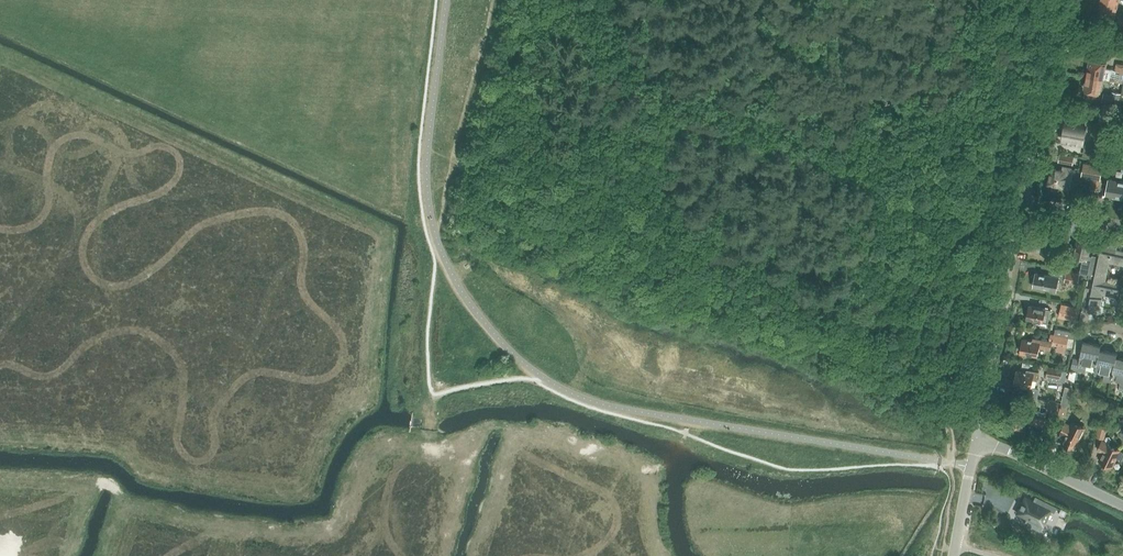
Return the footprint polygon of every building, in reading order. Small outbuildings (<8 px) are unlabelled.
[(1099,9),(1100,9),(1099,14),(1115,17),(1119,0),(1099,0),(1099,1),(1100,3),(1099,9)] [(1086,75),(1104,79),(1122,82),(1122,65),(1118,64),(1116,70),(1106,68),(1107,63),(1102,63),(1103,59),(1094,57),(1094,61),(1089,60),(1086,75)] [(1084,91),(1087,91),(1087,96),(1101,99),(1104,79),(1086,75),(1084,91)] [(1119,105),(1121,94),(1112,92),(1111,94),(1104,93),(1102,102),(1110,103),(1119,105)] [(1072,141),(1072,144),(1084,146),(1087,126),(1066,122),(1063,140),(1072,141)] [(1096,159),(1107,161),(1109,150),(1098,148),(1096,159)] [(1058,163),(1070,165),(1073,165),(1074,157),(1060,154),(1058,163)] [(1103,165),(1084,162),(1083,169),(1082,172),(1082,173),(1082,176),(1093,178),(1090,189),(1101,191),(1103,179),(1101,178),(1103,165)] [(1082,172),(1083,169),(1076,168),(1072,170),(1071,170),(1071,168),(1063,167),(1063,168),(1062,170),(1051,168),(1048,184),(1064,187),(1066,174),(1070,175),(1071,172),(1075,173),(1078,171),(1082,172)] [(1109,179),(1106,195),(1122,198),(1122,181),(1109,179)] [(1042,243),(1043,243),(1041,253),(1057,256),(1062,233),(1046,230),(1045,233),(1044,233),(1042,243)] [(1083,274),(1089,275),(1091,265),(1093,255),(1092,255),(1091,257),(1088,256),(1091,241),(1086,240),(1086,239),(1085,238),(1081,237),(1080,238),(1080,239),(1078,238),(1076,247),(1072,246),(1070,255),(1081,257),(1080,261),(1082,262),(1079,273),(1083,274)] [(1094,279),(1094,278),(1106,281),(1110,262),(1122,265),(1122,251),(1116,249),(1117,246),(1108,244),(1107,247),(1101,246),(1099,256),(1093,255),(1091,265),(1089,275),(1089,278),(1094,279)] [(1066,270),(1064,281),(1077,283),(1079,273),(1079,272),(1066,270)] [(1033,285),(1033,287),(1056,291),(1058,281),(1064,282),(1065,276),(1052,274),(1052,276),(1036,273),(1035,279),(1033,279),(1032,283),(1033,285)] [(1094,278),(1094,279),(1092,289),(1086,288),(1083,304),(1089,305),(1088,311),(1099,314),(1103,295),(1117,298),(1120,284),(1106,281),(1094,278)] [(1062,304),(1059,317),(1077,321),(1080,308),(1062,304)] [(1027,319),(1048,323),(1051,310),(1030,306),(1028,312),(1027,312),(1026,316),(1027,317),(1027,319)] [(1056,328),(1055,335),(1069,338),(1074,339),(1075,332),(1056,328)] [(1069,338),(1055,335),(1051,334),(1049,341),(1033,338),(1032,340),(1023,339),(1022,344),(1020,345),(1019,348),(1021,350),(1021,353),(1038,356),(1040,347),(1049,349),(1049,348),(1052,348),(1052,344),(1067,347),(1069,338)] [(1087,364),(1096,367),(1100,349),(1101,345),(1084,341),(1079,359),(1074,358),(1071,369),(1085,373),(1087,364)] [(1112,379),(1117,357),(1117,353),(1100,349),(1096,367),(1095,371),(1104,373),(1103,381),(1111,383),(1112,379)] [(1117,357),(1112,379),(1121,381),(1119,389),(1122,390),(1122,359),(1117,357)] [(1065,382),(1067,371),(1048,367),(1047,376),(1046,379),(1054,380),(1054,377),(1060,378),(1059,381),(1065,382)] [(1027,370),(1026,372),(1017,370),(1016,377),(1015,378),(1014,382),(1015,383),(1015,384),(1030,387),(1028,397),(1038,398),(1039,389),(1032,387),(1033,380),(1037,381),(1039,372),(1027,370)] [(1065,387),(1058,418),(1065,419),(1073,388),(1065,387)] [(1050,412),(1049,417),(1056,419),(1059,403),(1050,401),(1048,411),(1050,412)] [(1093,436),(1104,439),(1106,429),(1108,430),(1111,420),(1099,417),(1093,436)] [(1072,420),(1069,425),(1065,424),(1059,437),(1064,439),(1062,442),(1075,448),(1085,427),(1072,420)] [(1102,440),(1098,450),(1103,453),(1099,460),(1112,467),(1116,458),(1121,460),(1122,457),(1122,451),(1102,440)] [(1022,514),(1043,524),(1050,508),(1055,511),(1057,512),(1059,508),(1036,496),(1034,500),(1030,498),(1026,496),(1018,511),(1022,514)] [(1064,516),(1065,513),(1066,511),(1061,508),(1060,509),(1058,513),(1064,516)]
